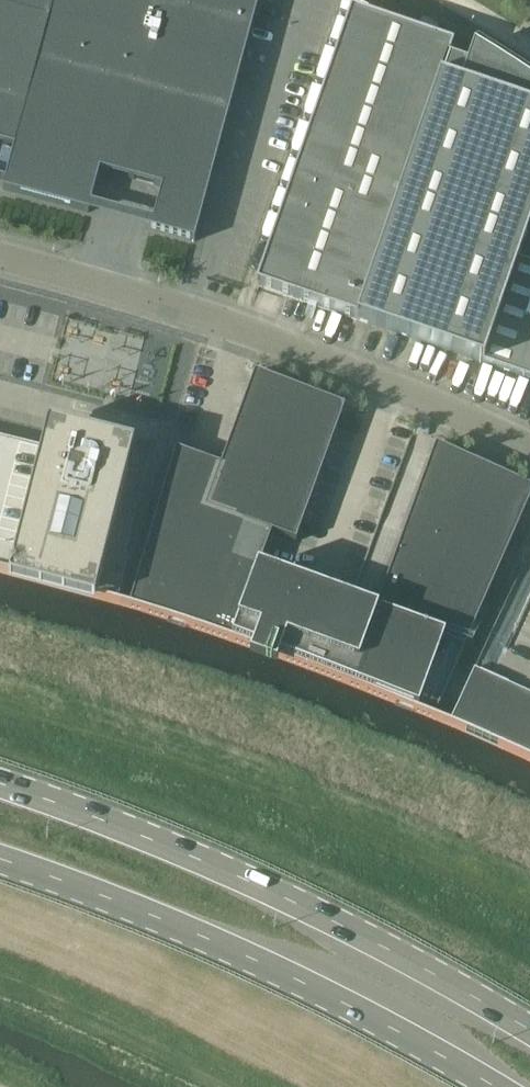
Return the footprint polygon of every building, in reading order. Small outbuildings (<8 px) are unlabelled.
[(14,148),(3,190),(89,213),(100,171),(162,187),(150,230),(195,242),(260,0),(0,0),(0,144),(14,148)] [(258,287),(529,380),(529,266),(518,261),(529,225),(529,84),(524,79),(474,48),(467,67),(448,60),(452,48),(352,14),(258,287)] [(131,600),(251,640),(248,649),(276,659),(279,651),(418,703),(420,698),(437,705),(529,500),(529,488),(436,445),(375,612),(258,569),(271,533),(296,542),(345,407),(255,372),(221,466),(176,450),(131,600)] [(11,575),(13,575),(11,583),(34,589),(95,604),(99,587),(128,472),(130,462),(134,448),(48,427),(44,445),(42,450),(0,439),(0,572),(11,575)] [(492,681),(474,673),(451,724),(443,720),(442,722),(522,757),(529,761),(529,597),(492,681)]
